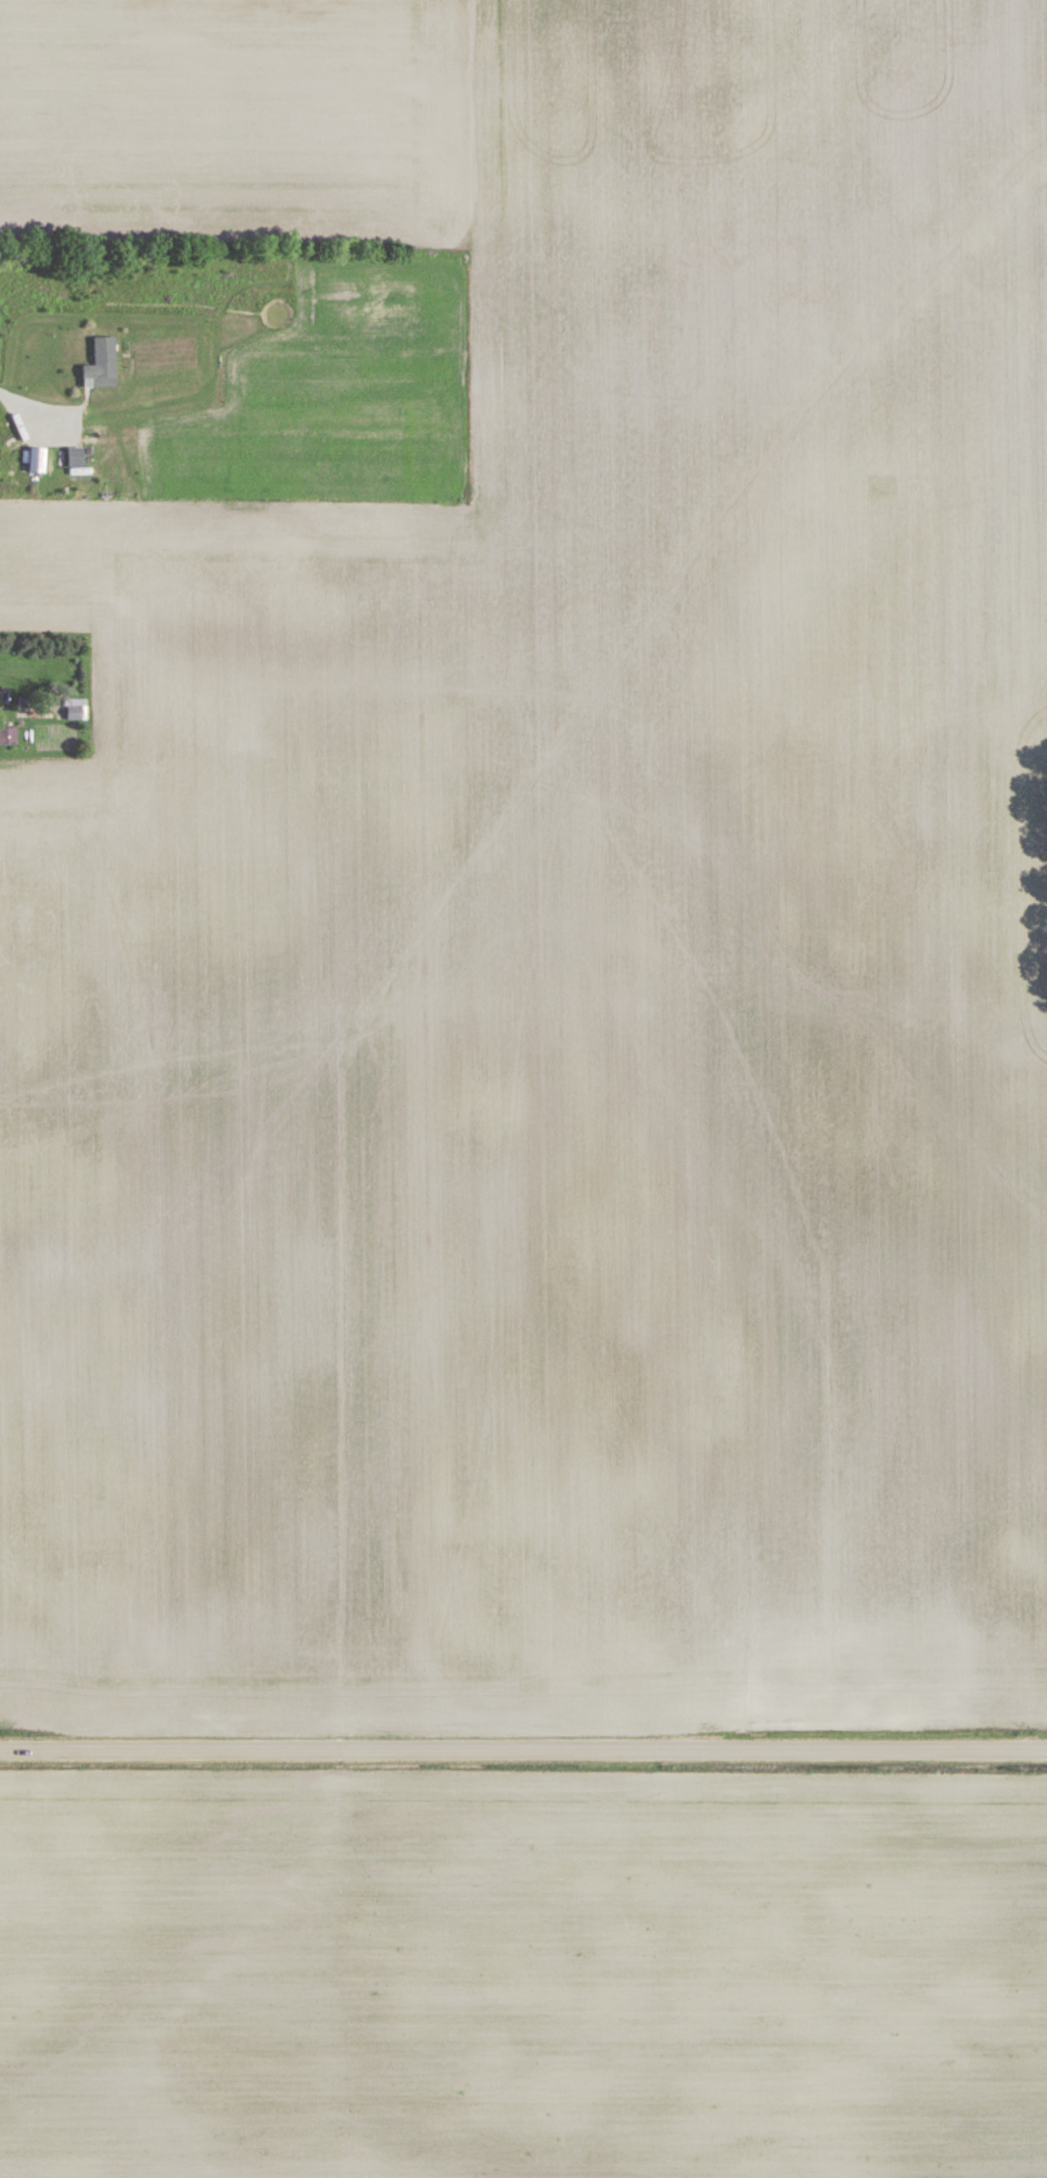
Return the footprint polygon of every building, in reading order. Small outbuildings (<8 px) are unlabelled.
[(67,721),(83,721),(83,702),(67,702),(67,721)] [(17,748),(17,725),(0,725),(0,748),(17,748)]
